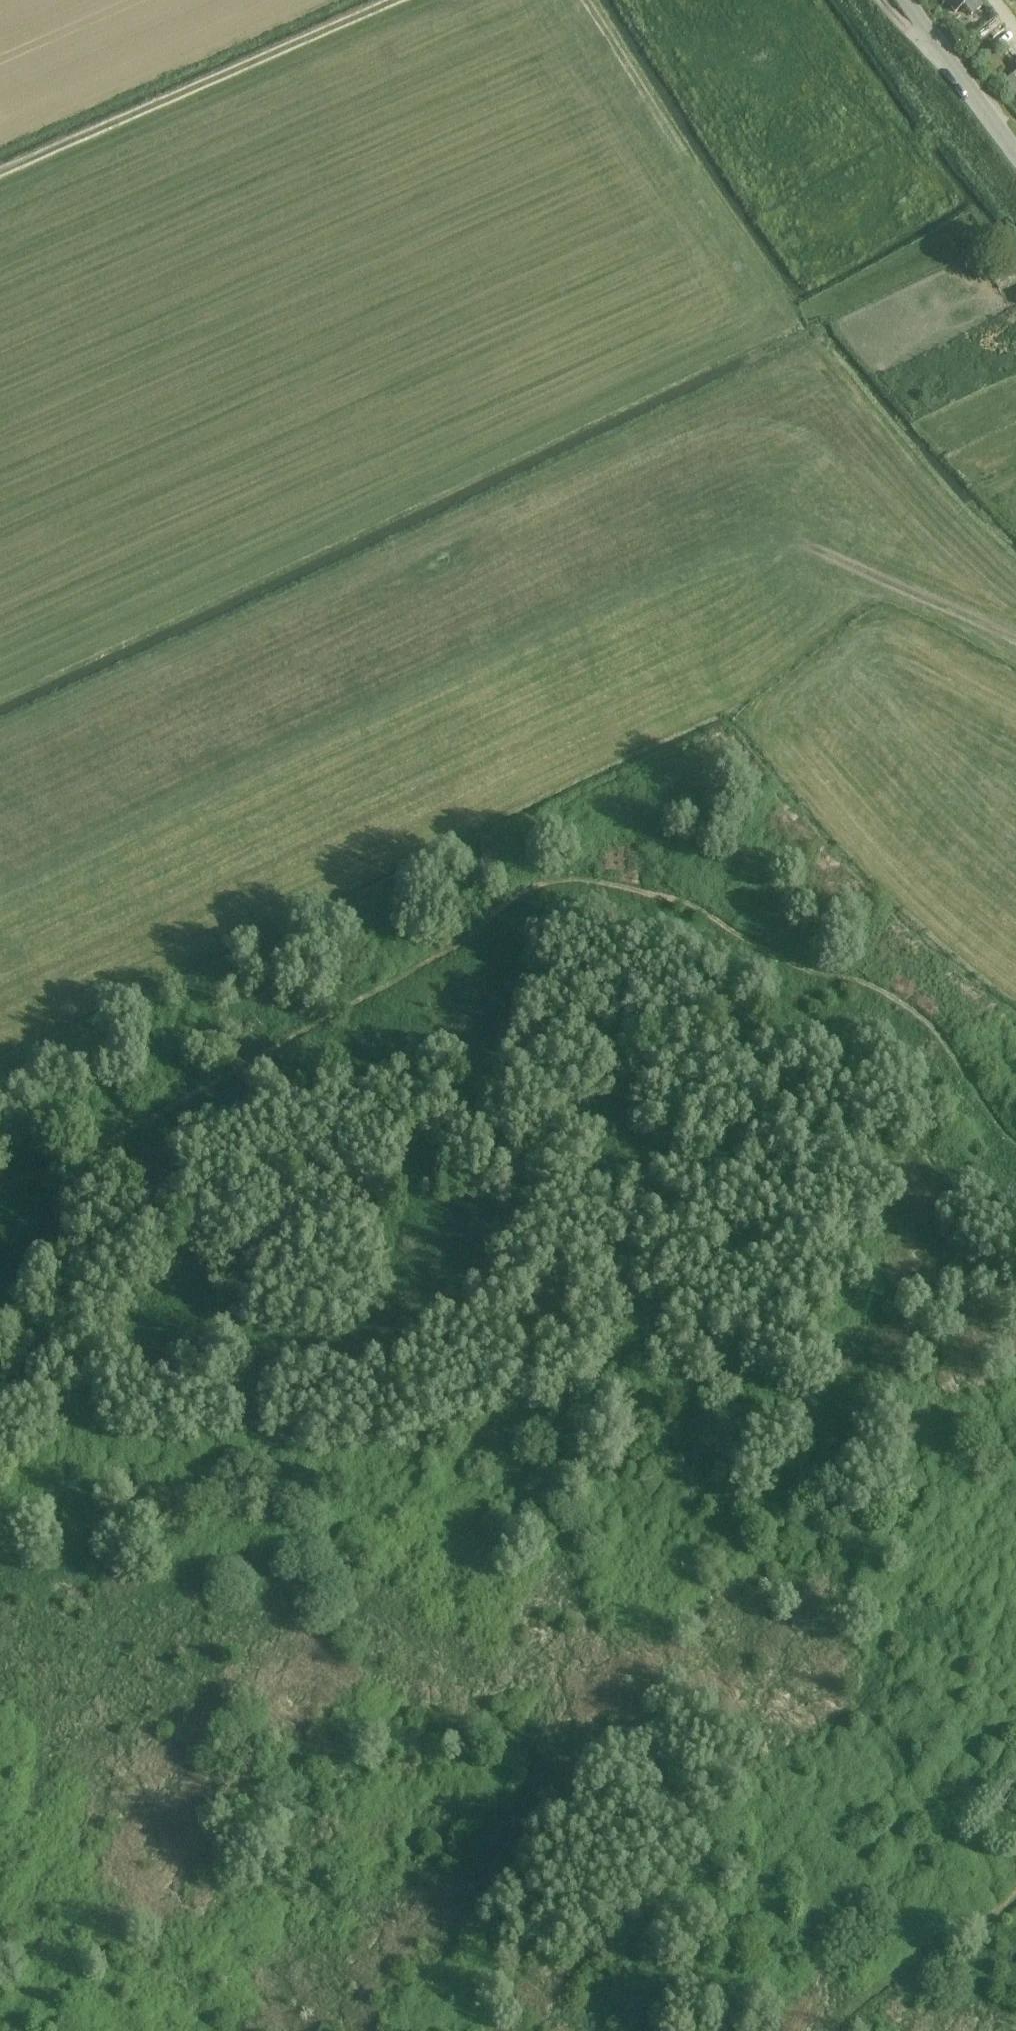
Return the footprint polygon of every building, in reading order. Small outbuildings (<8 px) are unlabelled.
[(954,12),(964,5),(971,15),(982,6),(978,0),(945,0),(954,12)] [(993,19),(969,36),(975,44),(993,30),(1005,47),(1010,43),(993,19)] [(1012,75),(1005,80),(1015,95),(1015,80),(1012,75)]
